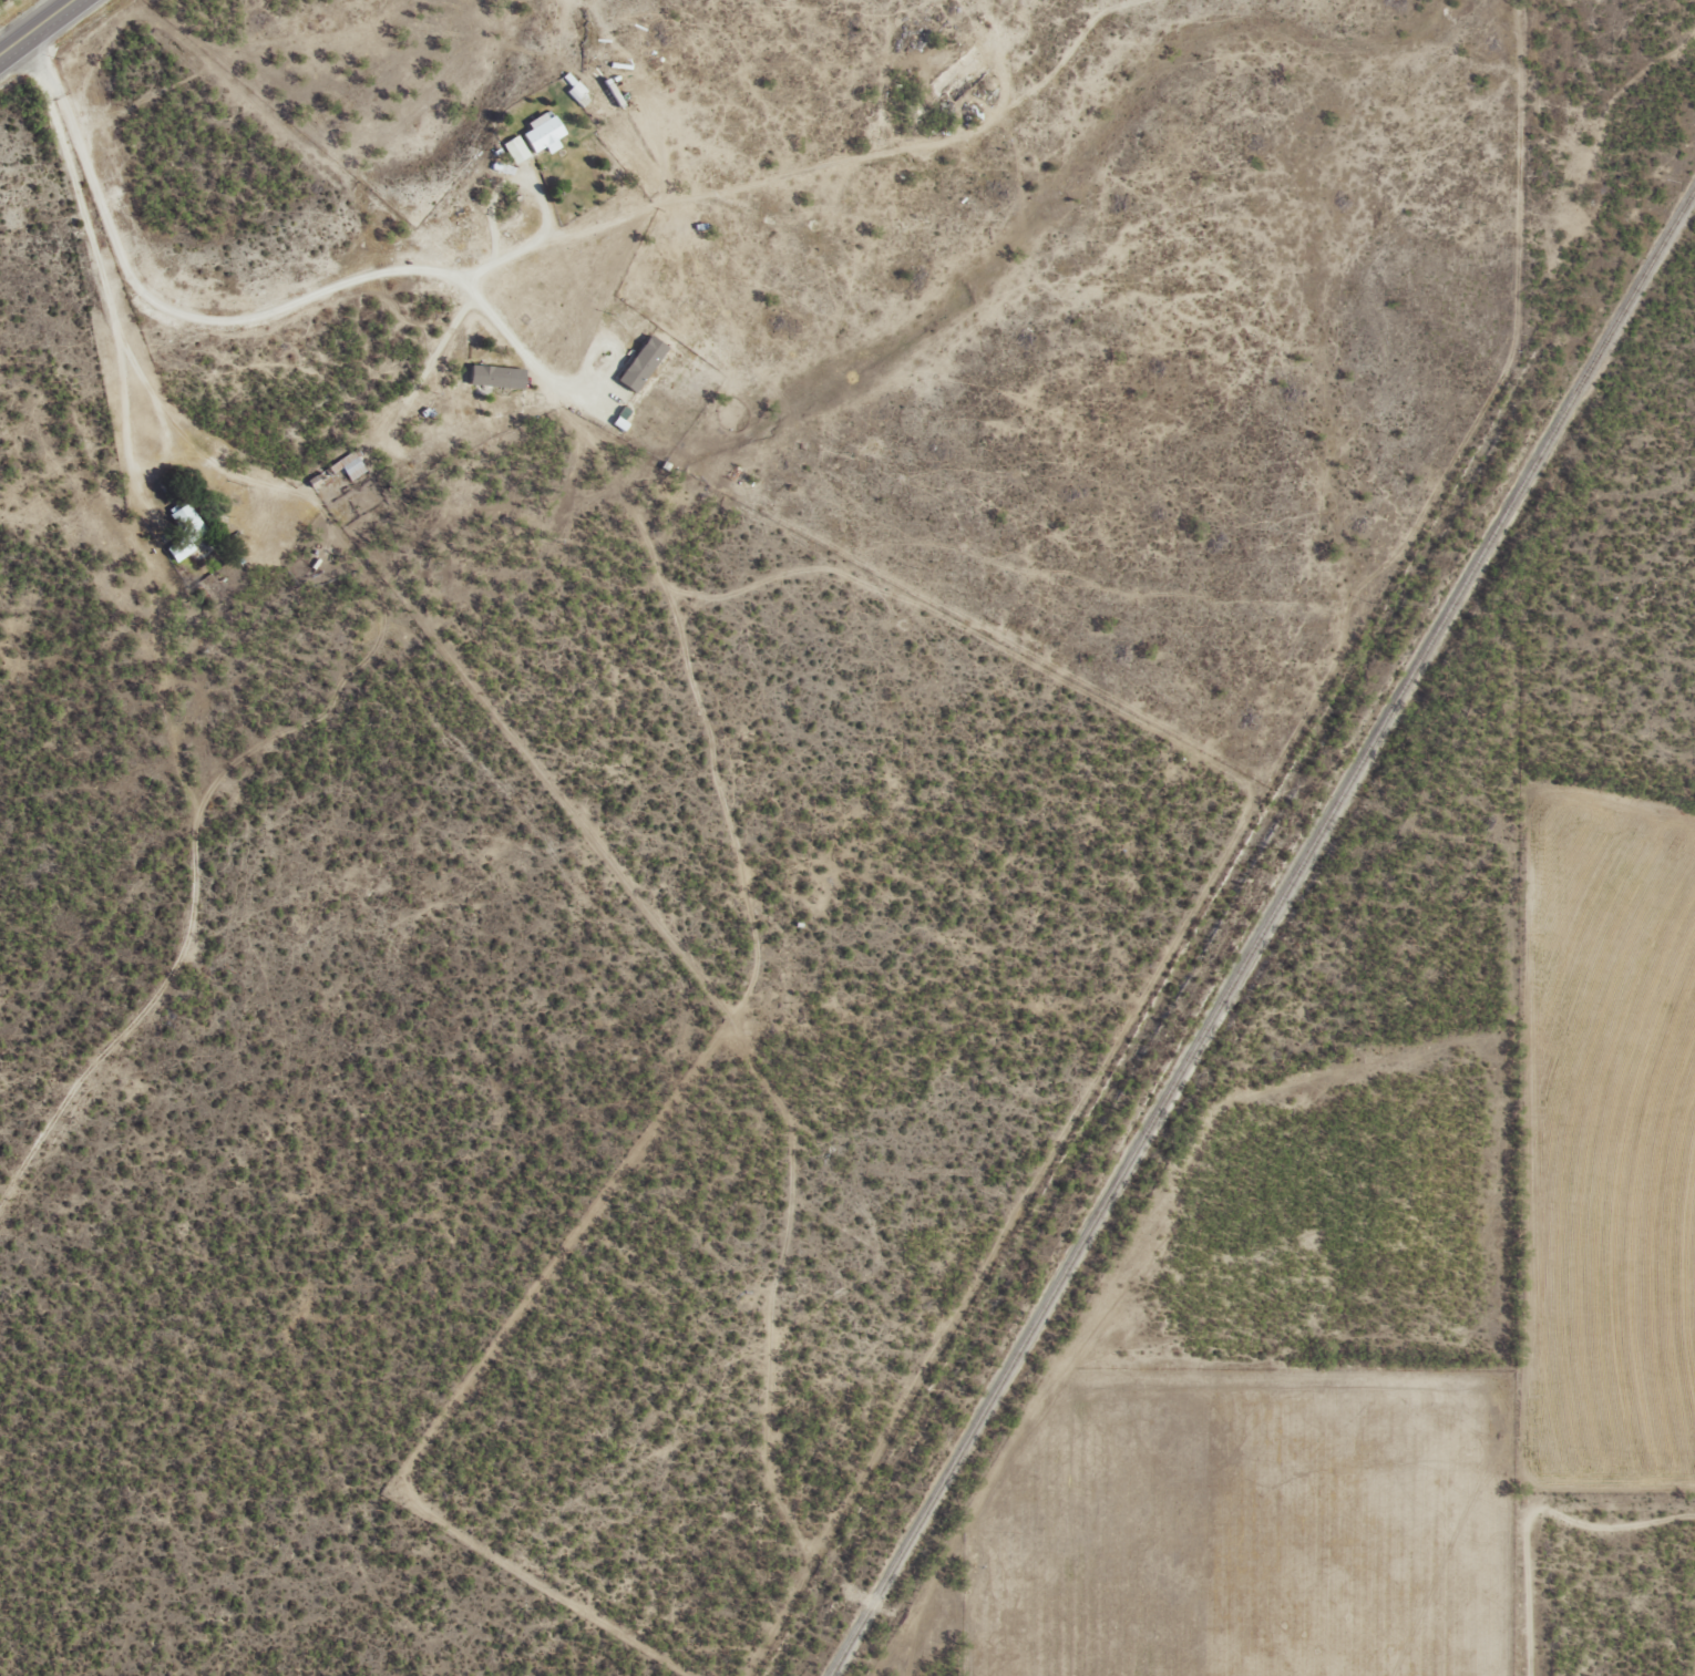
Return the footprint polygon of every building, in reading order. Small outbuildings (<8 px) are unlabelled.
[(523,122),(527,129),(519,133),(530,153),(543,145),(547,153),(558,147),(553,139),(560,135),(545,110),(523,122)] [(527,154),(515,134),(500,143),(512,163),(527,154)] [(614,382),(633,393),(662,346),(642,334),(614,382)] [(520,368),(466,365),(465,385),(519,388),(520,368)] [(609,424),(621,430),(626,422),(622,420),(628,409),(620,405),(609,424)] [(346,481),(364,471),(352,450),(335,460),(346,481)] [(180,536),(162,548),(171,563),(192,550),(187,541),(204,530),(184,500),(165,512),(180,536)]
